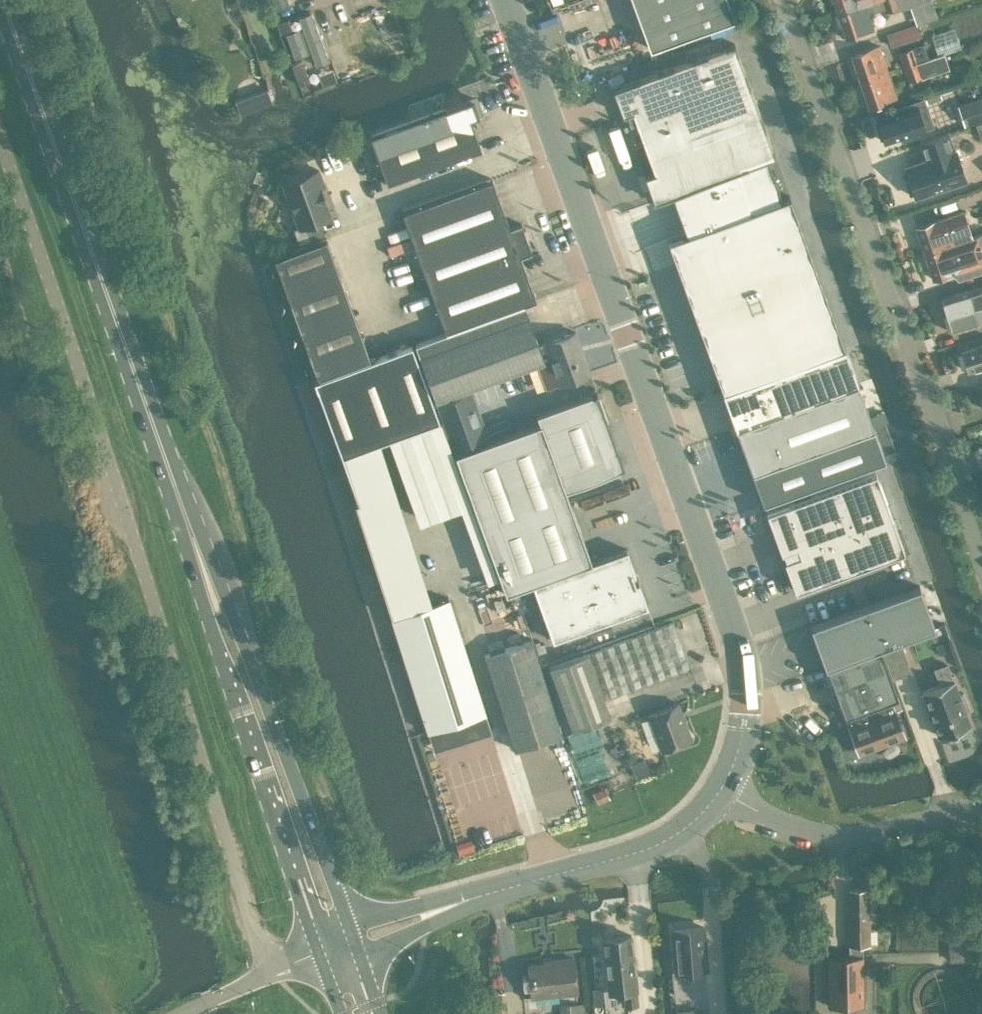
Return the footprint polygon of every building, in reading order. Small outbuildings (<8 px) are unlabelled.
[(397,0),(362,0),(381,55),(414,44),(397,0)] [(650,47),(734,17),(727,0),(633,0),(650,47)] [(837,11),(871,0),(833,0),(837,11)] [(837,11),(846,36),(873,27),(869,13),(884,8),(886,12),(898,7),(899,10),(910,6),(916,23),(919,22),(920,25),(927,22),(927,21),(938,17),(932,0),(871,0),(837,11)] [(330,58),(312,10),(298,16),(316,65),(330,58)] [(891,45),(912,38),(921,35),(918,25),(920,25),(919,22),(916,23),(916,24),(887,33),(891,45)] [(735,42),(613,87),(622,113),(633,109),(632,108),(691,87),(703,118),(755,99),(735,42)] [(900,50),(905,65),(929,57),(924,42),(900,50)] [(852,54),(860,80),(888,70),(879,45),(852,54)] [(938,54),(929,57),(905,65),(910,80),(922,76),(943,69),(938,54)] [(302,60),(292,64),(299,84),(309,80),(302,60)] [(897,96),(888,70),(860,80),(869,105),(897,96)] [(691,87),(632,108),(633,109),(644,139),(703,118),(691,87)] [(957,103),(964,124),(981,118),(981,95),(957,103)] [(886,114),(875,117),(876,120),(883,140),(883,141),(924,127),(933,123),(924,96),(884,110),(886,114)] [(387,182),(481,147),(470,117),(480,114),(473,97),(370,135),(387,182)] [(703,118),(644,139),(645,144),(654,169),(655,171),(767,130),(755,99),(703,118)] [(654,169),(644,173),(654,199),(672,193),(767,158),(776,155),(767,130),(655,171),(654,169)] [(914,192),(915,195),(965,178),(956,149),(953,150),(947,132),(920,141),(926,159),(906,166),(910,179),(905,180),(910,193),(914,192)] [(686,232),(667,238),(722,390),(845,346),(789,194),(782,197),(767,158),(672,193),(686,232)] [(324,184),(319,169),(283,181),(299,225),(293,227),(299,243),(325,233),(320,219),(331,214),(320,185),(324,184)] [(492,177),(402,210),(446,330),(536,298),(519,252),(531,248),(521,223),(510,227),(492,177)] [(944,217),(916,226),(925,252),(972,236),(963,210),(944,217)] [(925,252),(933,277),(956,270),(959,279),(981,271),(981,250),(977,234),(972,236),(925,252)] [(274,256),(283,281),(336,262),(327,237),(274,256)] [(336,262),(283,281),(289,297),(341,278),(336,262)] [(289,297),(318,377),(370,358),(341,278),(289,297)] [(942,297),(947,314),(981,304),(981,284),(980,285),(942,297)] [(947,314),(953,331),(981,322),(981,304),(947,314)] [(528,313),(419,353),(436,398),(436,400),(435,401),(452,452),(490,438),(470,386),(536,361),(546,388),(560,383),(590,372),(575,331),(539,344),(528,313)] [(370,358),(318,377),(314,378),(342,455),(439,419),(411,343),(370,358)] [(961,350),(968,370),(981,365),(981,343),(961,350)] [(845,346),(722,390),(735,426),(735,427),(858,382),(845,346)] [(490,438),(452,452),(503,592),(533,582),(553,638),(647,604),(638,580),(635,581),(632,573),(635,572),(627,548),(590,561),(567,499),(563,487),(635,461),(606,380),(532,407),(537,421),(490,438)] [(858,382),(735,427),(751,470),(874,426),(858,382)] [(874,426),(751,470),(762,501),(885,456),(874,426)] [(881,557),(904,549),(875,470),(766,510),(781,550),(783,550),(785,557),(784,558),(795,589),(815,581),(812,574),(878,550),(881,557)] [(448,597),(419,606),(383,492),(354,501),(427,730),(484,711),(448,597)] [(914,587),(810,625),(825,666),(827,665),(880,646),(934,626),(919,585),(914,587)] [(689,666),(673,621),(549,666),(572,730),(610,716),(603,697),(689,666)] [(899,639),(881,646),(892,676),(911,670),(899,639)] [(562,735),(532,640),(484,655),(514,751),(562,735)] [(827,665),(845,715),(846,714),(891,698),(898,695),(897,694),(880,646),(827,665)] [(940,683),(922,689),(939,735),(970,723),(965,709),(969,707),(963,691),(959,693),(953,678),(952,678),(946,663),(934,667),(940,683)] [(891,698),(846,714),(850,725),(860,754),(905,737),(891,698)] [(649,712),(662,748),(690,738),(677,702),(649,712)] [(940,896),(969,894),(968,878),(939,880),(940,896)] [(879,912),(842,912),(842,945),(854,945),(854,955),(863,955),(868,955),(868,945),(880,945),(879,912)] [(973,959),(971,921),(946,922),(949,960),(973,959)] [(704,923),(672,926),(676,970),(708,968),(704,923)] [(636,987),(637,987),(631,934),(603,937),(609,990),(623,989),(625,1004),(638,1003),(636,987)] [(849,955),(828,955),(828,1005),(863,1005),(863,955),(854,955),(849,955)] [(532,995),(576,991),(573,957),(550,959),(550,960),(528,962),(532,995)] [(584,1003),(560,1004),(560,1013),(584,1013),(584,1003)]
